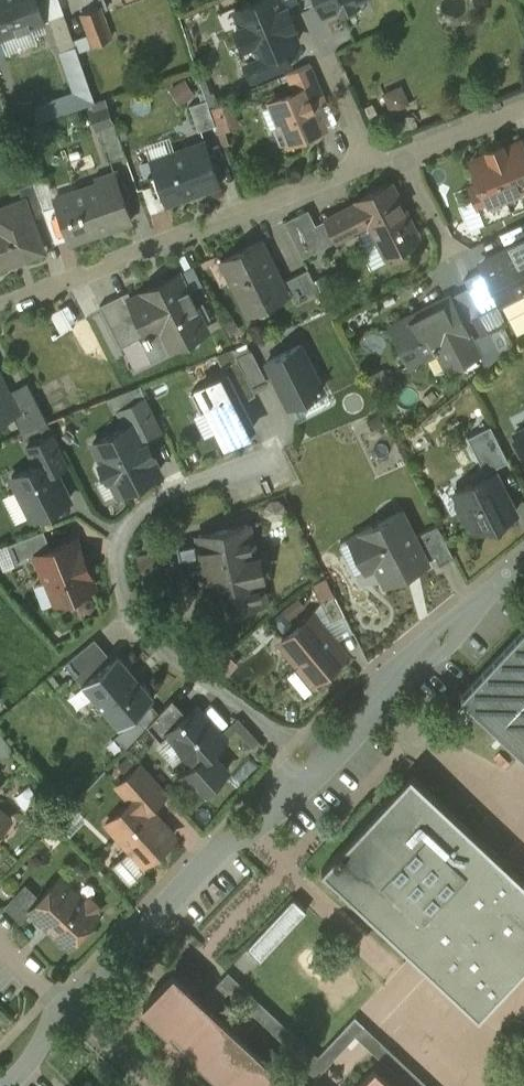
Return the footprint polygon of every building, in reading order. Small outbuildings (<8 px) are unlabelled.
[(44,21),(37,0),(0,0),(0,37),(44,21)] [(236,9),(243,24),(237,26),(245,44),(250,42),(256,56),(257,58),(283,47),(297,41),(291,25),(295,23),(287,5),(283,7),(280,0),(257,0),(236,9)] [(324,13),(355,0),(319,0),(324,13)] [(100,6),(82,12),(94,44),(111,37),(100,6)] [(64,11),(49,17),(61,50),(76,45),(64,11)] [(283,47),(257,58),(256,56),(246,60),(255,80),(291,65),(283,47)] [(311,62),(287,72),(287,73),(289,73),(297,92),(307,87),(309,92),(321,87),(326,99),(327,98),(311,62)] [(175,82),(182,97),(196,91),(188,76),(175,82)] [(385,88),(390,108),(411,102),(405,82),(385,88)] [(309,92),(307,87),(297,92),(273,102),(282,124),(274,127),(281,143),(299,135),(298,135),(323,124),(309,92)] [(235,97),(214,102),(220,127),(241,122),(235,97)] [(207,98),(190,104),(199,129),(216,123),(207,98)] [(115,122),(99,127),(111,160),(127,155),(115,122)] [(205,138),(150,157),(167,203),(188,195),(187,193),(219,182),(220,184),(221,184),(205,138)] [(473,160),(488,199),(523,186),(523,146),(522,141),(473,160)] [(99,185),(57,199),(56,196),(55,197),(70,240),(132,218),(115,170),(97,177),(99,185)] [(34,180),(20,185),(24,198),(25,198),(32,217),(46,212),(34,180)] [(420,237),(392,182),(357,200),(358,202),(327,218),(337,238),(368,222),(385,255),(420,237)] [(0,225),(0,264),(43,249),(32,217),(25,198),(24,198),(0,207),(6,223),(0,225)] [(320,230),(296,242),(303,255),(327,243),(320,230)] [(262,239),(223,259),(248,310),(288,290),(262,239)] [(523,271),(523,242),(512,248),(523,271)] [(512,248),(481,264),(483,268),(500,302),(502,301),(523,290),(523,271),(512,248)] [(309,267),(287,279),(298,302),(321,290),(309,267)] [(500,302),(483,268),(465,277),(469,285),(482,313),(483,313),(503,303),(502,301),(500,302)] [(207,323),(180,271),(129,297),(147,332),(145,333),(149,340),(153,338),(149,331),(159,326),(168,343),(207,323)] [(482,313),(469,285),(456,292),(470,319),(482,313)] [(123,292),(101,304),(121,345),(145,333),(147,332),(129,297),(126,298),(123,292)] [(451,294),(419,310),(420,313),(392,327),(410,363),(446,344),(456,364),(480,352),(451,294)] [(290,405),(296,401),(299,402),(302,402),(306,401),(310,400),(312,398),(315,395),(316,391),(323,387),(300,344),(267,362),(290,405)] [(238,358),(245,371),(259,364),(251,349),(237,356),(238,358)] [(226,373),(231,382),(247,374),(245,371),(238,358),(222,366),(226,373)] [(259,364),(245,371),(247,374),(254,390),(268,383),(259,364)] [(226,373),(191,391),(202,412),(209,408),(226,441),(254,427),(240,400),(231,382),(226,373)] [(254,390),(247,374),(231,382),(240,400),(255,391),(254,390)] [(12,411),(15,409),(6,391),(0,379),(0,417),(12,411)] [(48,420),(28,380),(6,391),(15,409),(12,411),(22,431),(39,424),(47,421),(48,420)] [(119,410),(127,426),(135,422),(144,439),(163,429),(146,396),(119,410)] [(54,433),(47,421),(39,424),(45,437),(54,433)] [(127,426),(93,443),(103,461),(100,462),(108,477),(111,476),(119,492),(160,471),(152,455),(154,454),(147,441),(145,442),(144,439),(135,422),(127,426)] [(491,424),(468,436),(486,471),(509,459),(491,424)] [(515,433),(523,451),(523,428),(515,433)] [(45,437),(39,440),(54,469),(68,461),(54,433),(45,437)] [(54,469),(39,440),(27,446),(36,464),(12,476),(33,518),(70,499),(54,469)] [(516,512),(496,472),(474,483),(473,481),(456,490),(476,530),(490,522),(491,524),(516,512)] [(403,511),(350,537),(367,570),(377,565),(387,584),(429,562),(428,560),(415,535),(403,511)] [(249,523),(199,534),(200,538),(206,566),(216,611),(265,600),(249,523)] [(438,524),(415,535),(428,560),(436,555),(440,564),(455,556),(438,524)] [(35,555),(52,548),(44,529),(7,544),(16,565),(36,557),(35,555)] [(52,548),(35,555),(36,557),(53,602),(95,586),(76,538),(52,548)] [(200,538),(177,543),(183,571),(206,566),(200,538)] [(328,580),(315,586),(322,602),(336,595),(328,580)] [(336,595),(322,602),(331,620),(345,613),(336,595)] [(313,615),(282,641),(302,665),(303,666),(308,662),(319,677),(322,675),(345,655),(313,615)] [(462,695),(523,753),(523,628),(462,695)] [(94,638),(77,653),(94,673),(112,658),(94,638)] [(82,684),(94,673),(77,653),(65,664),(82,684)] [(94,673),(82,684),(118,728),(155,697),(118,653),(112,658),(94,673)] [(303,666),(302,665),(289,675),(306,695),(325,679),(322,675),(319,677),(308,662),(303,666)] [(173,698),(148,724),(161,739),(169,733),(168,732),(188,714),(173,698)] [(227,738),(198,706),(188,714),(168,732),(169,733),(196,764),(197,765),(212,752),(227,738)] [(247,749),(260,736),(239,713),(225,725),(247,749)] [(126,749),(146,727),(138,717),(115,736),(126,749)] [(212,752),(197,765),(196,764),(183,775),(200,794),(228,770),(212,752)] [(167,793),(141,764),(118,784),(132,800),(139,794),(150,807),(167,793)] [(411,772),(322,868),(479,1015),(523,967),(523,878),(411,772)] [(150,807),(139,794),(132,800),(108,822),(143,861),(173,834),(150,807)] [(10,818),(0,809),(0,829),(10,818)] [(61,878),(31,909),(69,945),(98,913),(96,911),(98,904),(91,897),(84,899),(61,878)] [(294,897),(247,947),(261,960),(308,910),(294,897)] [(173,975),(145,1004),(172,1029),(167,1035),(178,1045),(183,1039),(234,1085),(293,1085),(173,975)] [(375,1058),(391,1071),(402,1059),(386,1045),(375,1058)] [(375,1068),(358,1085),(394,1085),(375,1068)]
